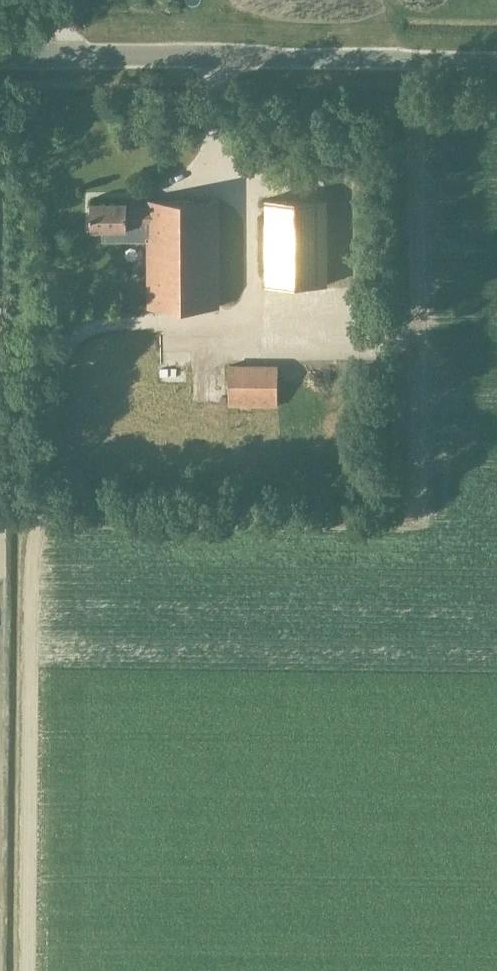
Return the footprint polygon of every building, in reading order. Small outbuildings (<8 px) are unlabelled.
[(265,285),(328,285),(328,198),(264,199),(265,285)] [(147,236),(147,307),(218,306),(217,200),(147,200),(147,206),(127,206),(127,202),(90,202),(90,228),(106,228),(106,236),(147,236)] [(345,353),(345,342),(325,342),(324,352),(345,353)] [(229,365),(228,405),(278,406),(278,366),(229,365)]
